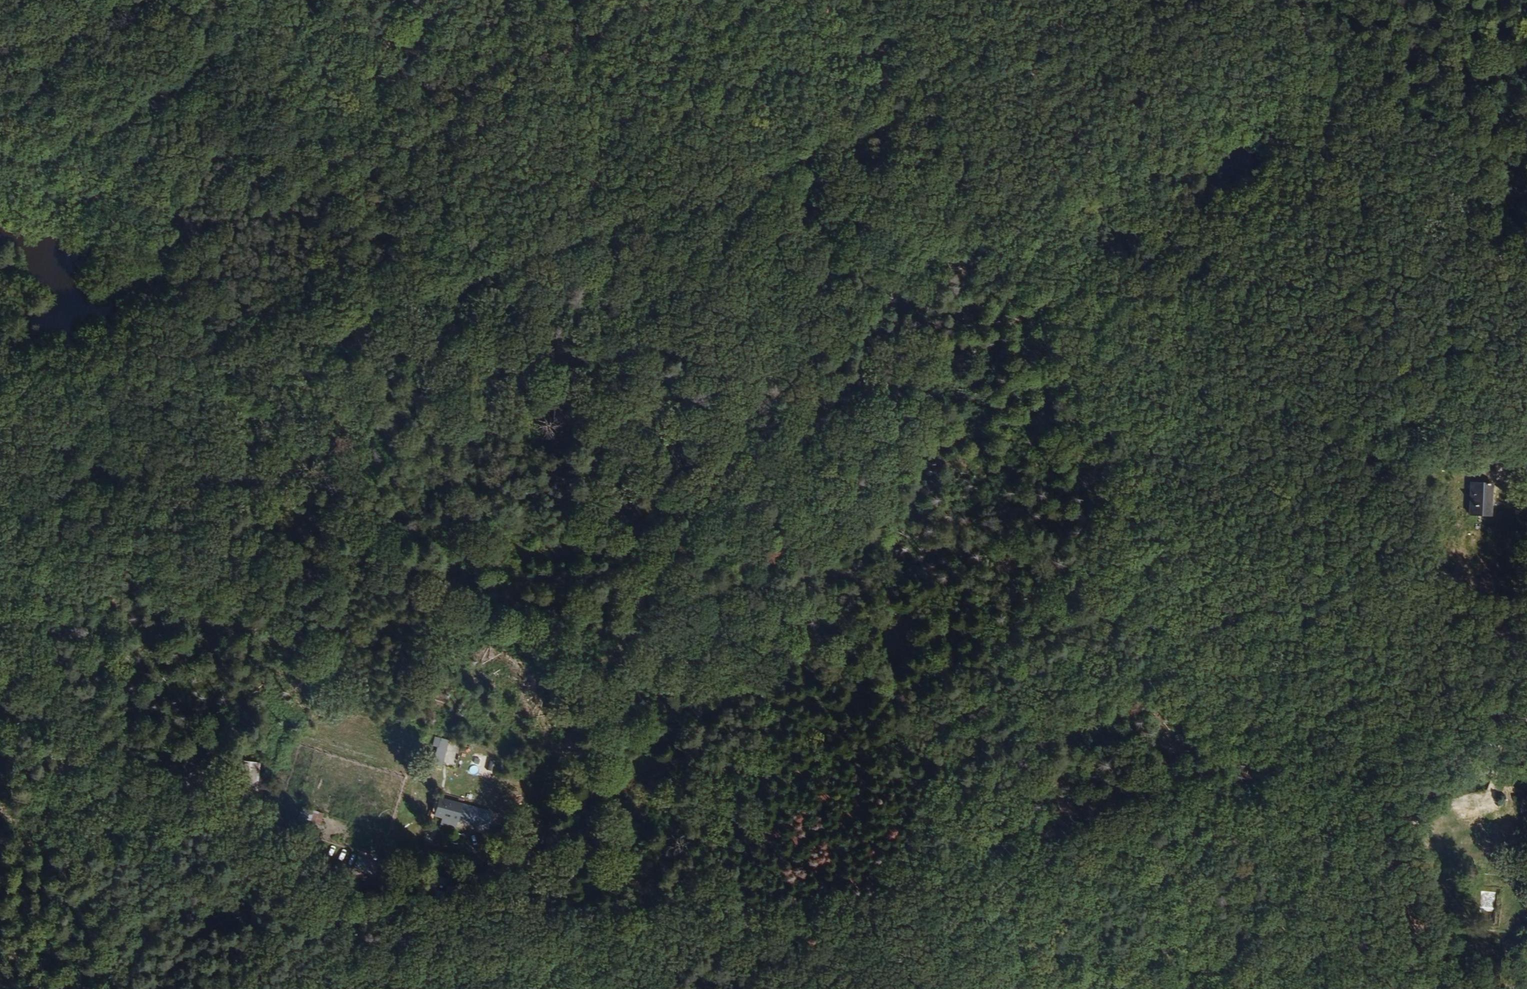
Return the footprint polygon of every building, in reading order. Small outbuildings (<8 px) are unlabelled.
[(1476,546),(1475,509),(1454,509),(1454,546),(1476,546)] [(428,764),(443,766),(446,740),(431,738),(428,764)] [(232,785),(253,788),(256,761),(235,759),(232,785)] [(1054,786),(1047,790),(1053,802),(1061,798),(1054,786)] [(488,826),(491,808),(432,798),(428,822),(452,826),(453,820),(488,826)] [(1476,846),(1477,837),(1458,836),(1459,826),(1456,826),(1455,838),(1459,838),(1458,844),(1476,846)]
